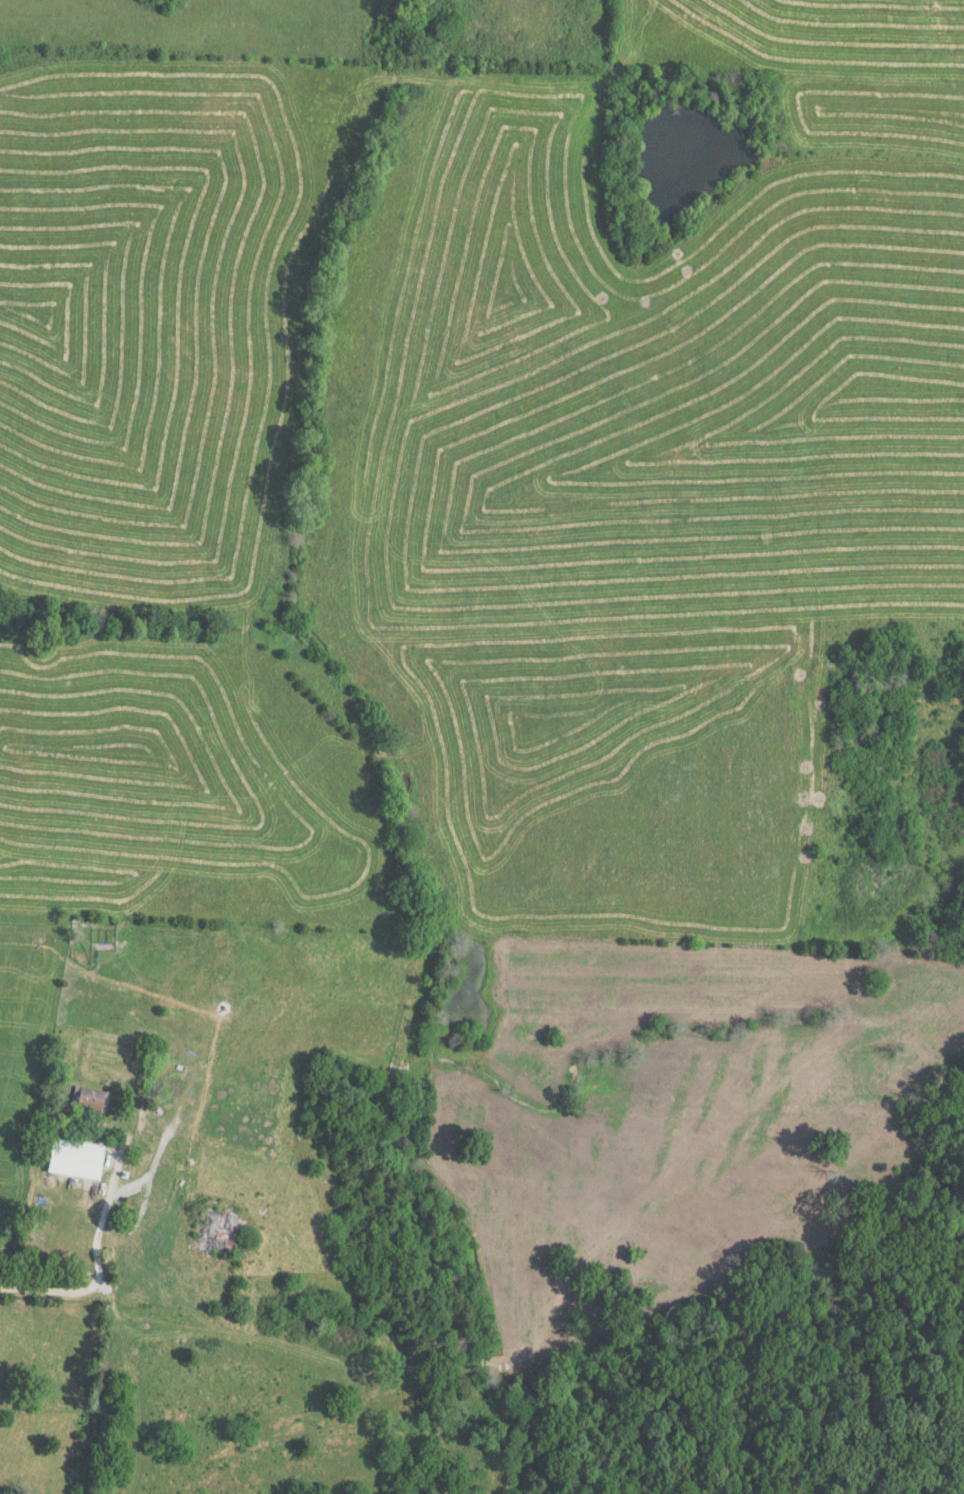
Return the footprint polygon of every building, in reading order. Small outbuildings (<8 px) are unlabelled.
[(106,1093),(68,1085),(64,1107),(101,1114),(106,1093)] [(232,1215),(199,1210),(193,1250),(227,1255),(232,1215)]
